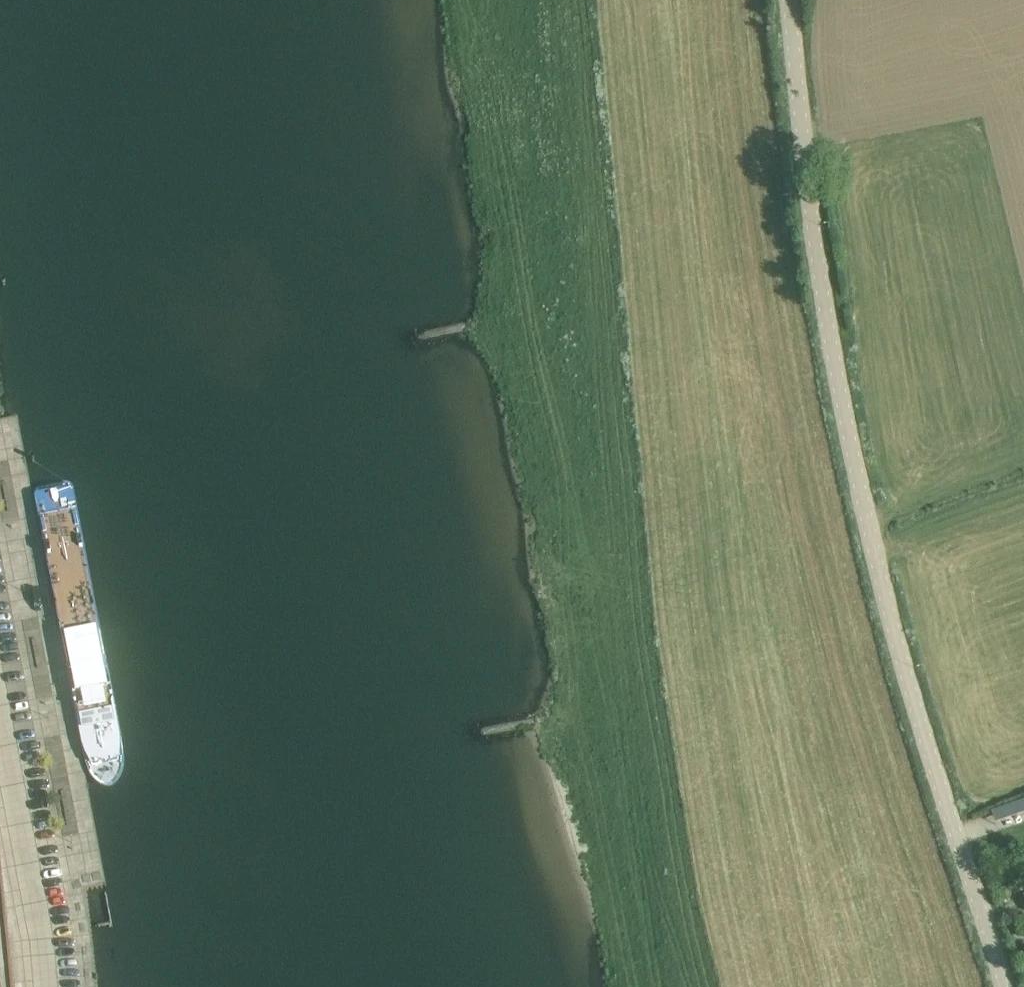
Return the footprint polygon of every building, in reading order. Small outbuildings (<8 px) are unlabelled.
[(990,816),(994,828),(1023,819),(1023,804),(990,816)]
